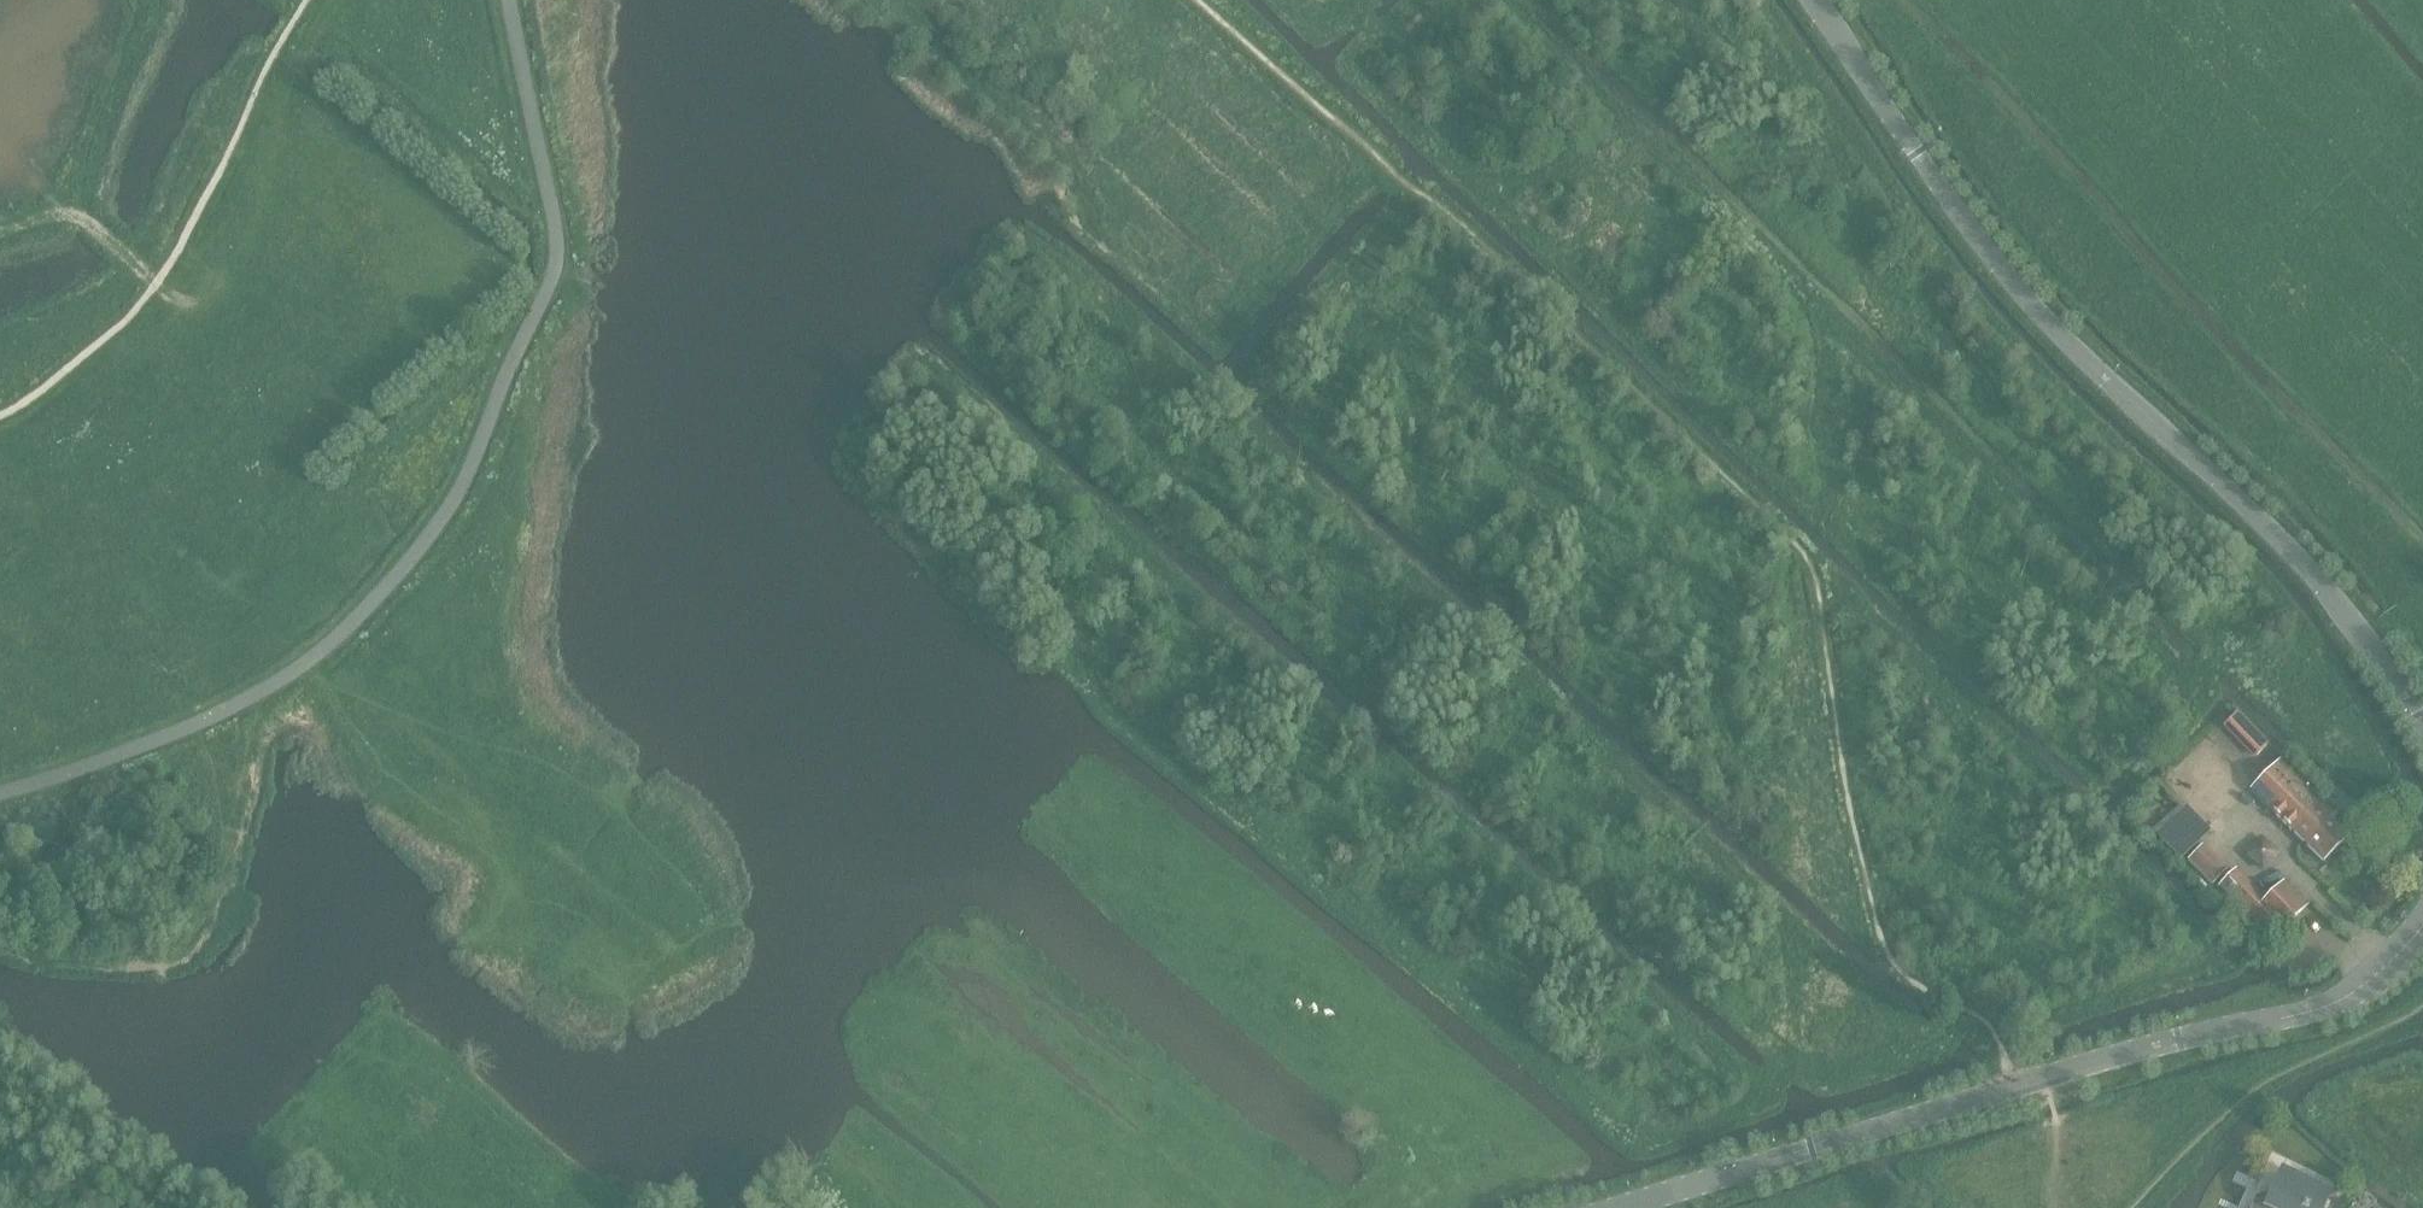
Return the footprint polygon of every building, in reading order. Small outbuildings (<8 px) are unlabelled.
[(2238,711),(2224,725),(2254,756),(2268,742),(2238,711)] [(2347,838),(2327,819),(2334,812),(2286,765),(2256,795),(2304,842),(2311,849),(2303,857),(2316,869),(2324,862),(2347,838)] [(2162,829),(2186,856),(2214,831),(2189,804),(2162,829)] [(2265,842),(2249,856),(2264,871),(2279,857),(2265,842)] [(2204,845),(2190,858),(2214,882),(2227,869),(2204,845)] [(2237,872),(2220,888),(2265,934),(2271,928),(2278,935),(2307,907),(2284,884),(2267,902),(2237,872)] [(2251,1207),(2323,1207),(2329,1195),(2326,1194),(2328,1189),(2312,1182),(2310,1187),(2280,1173),(2270,1195),(2267,1193),(2255,1198),(2251,1207)]
